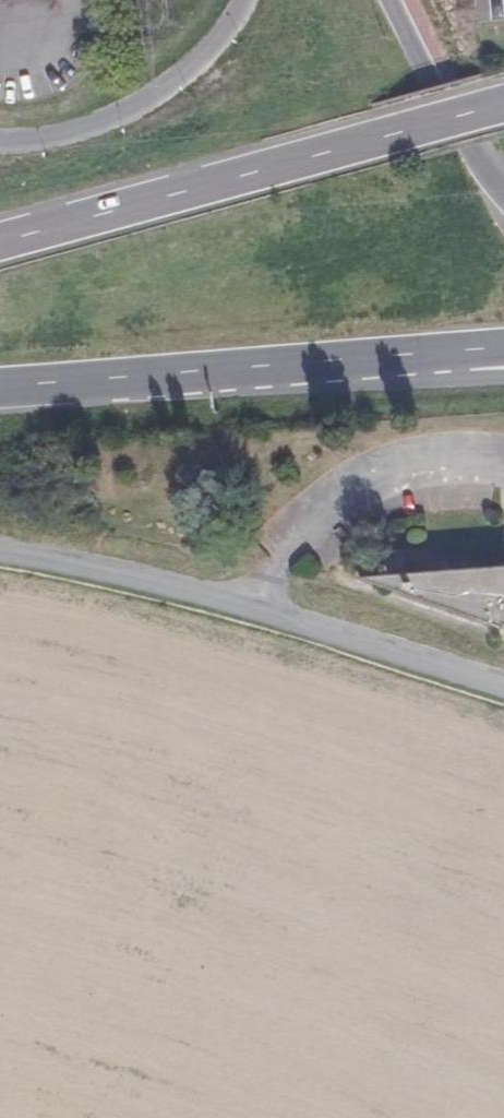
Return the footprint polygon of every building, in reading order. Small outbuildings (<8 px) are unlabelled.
[(369,580),(503,628),(503,570),(369,580)]
